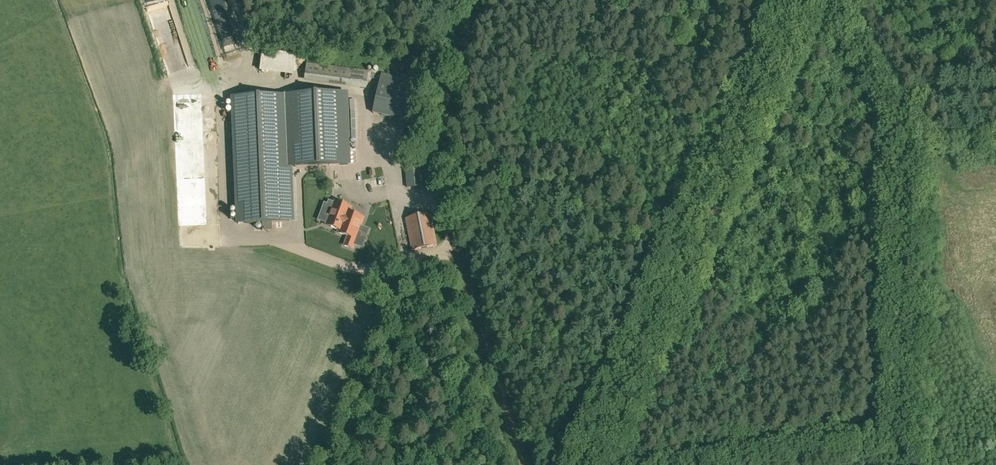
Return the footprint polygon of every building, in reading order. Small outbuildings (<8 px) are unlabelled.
[(260,50),(258,72),(292,75),(294,54),(260,50)] [(366,87),(368,72),(307,64),(305,75),(348,80),(348,84),(366,87)] [(423,84),(382,74),(373,113),(414,123),(423,84)] [(271,96),(233,98),(238,223),(262,223),(262,231),(272,230),(272,222),(288,222),(286,167),(292,167),(348,165),(346,94),(312,95),(271,96)] [(405,170),(407,188),(422,186),(420,168),(405,170)] [(351,208),(334,201),(326,225),(339,230),(338,233),(355,239),(363,218),(349,213),(351,208)] [(406,220),(411,250),(436,245),(430,215),(406,220)]
